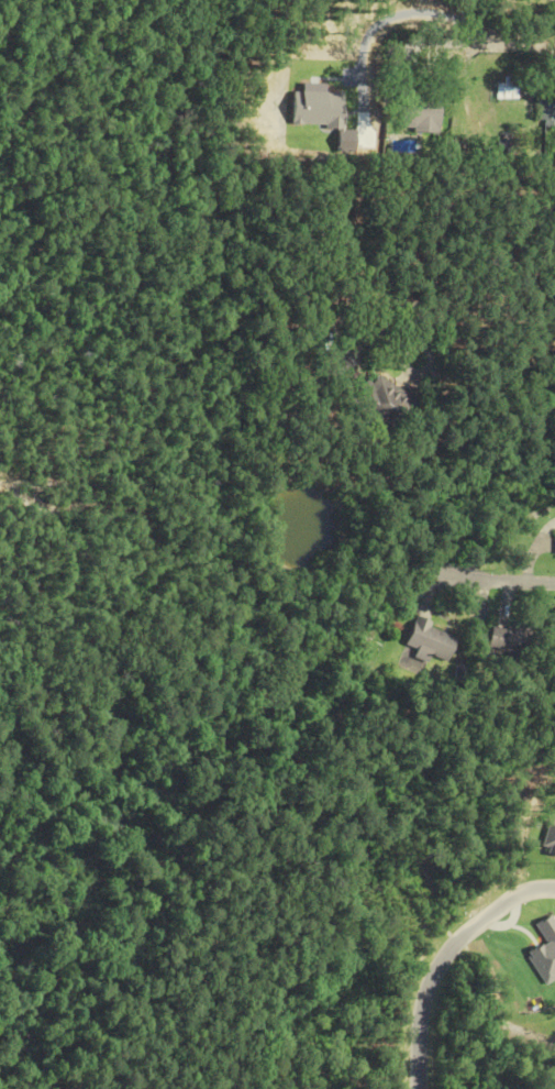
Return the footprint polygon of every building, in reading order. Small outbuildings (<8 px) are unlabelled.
[(494,80),(494,98),(519,98),(519,80),(494,80)] [(437,91),(396,91),(396,132),(436,133),(437,91)] [(536,92),(536,128),(554,128),(554,92),(536,92)] [(352,401),(396,428),(414,399),(369,372),(352,401)] [(414,655),(444,667),(456,638),(430,628),(432,623),(417,616),(405,645),(416,650),(414,655)] [(491,625),(488,649),(521,654),(525,630),(491,625)]
